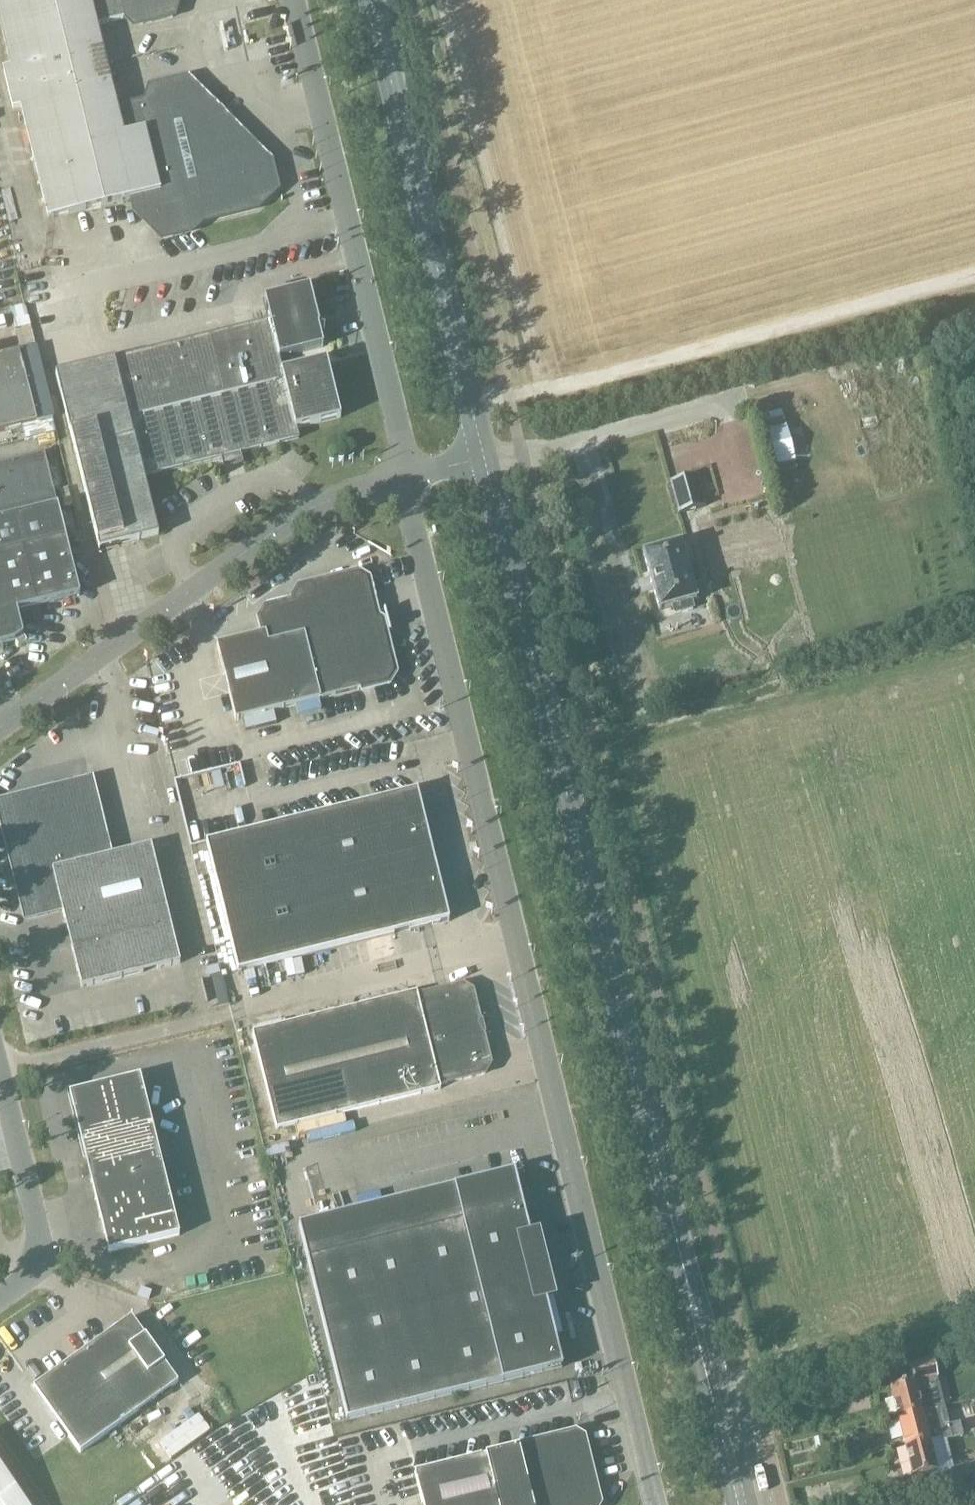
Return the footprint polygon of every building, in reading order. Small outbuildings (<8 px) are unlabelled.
[(90,49),(96,25),(125,18),(131,12),(143,24),(172,16),(168,0),(0,0),(0,24),(11,68),(90,49)] [(20,107),(48,219),(132,198),(135,212),(161,236),(191,229),(201,221),(256,207),(276,187),(270,161),(258,164),(253,144),(242,147),(237,128),(224,131),(220,111),(208,114),(203,95),(192,98),(187,78),(157,85),(153,100),(144,98),(116,105),(97,84),(94,84),(87,53),(89,52),(90,49),(11,68),(3,70),(12,109),(20,107)] [(308,288),(265,298),(270,321),(279,358),(323,347),(318,326),(304,325),(308,288)] [(96,364),(56,374),(99,550),(158,535),(157,528),(144,477),(221,458),(223,465),(242,461),(242,460),(241,453),(299,439),(297,429),(341,418),(327,360),(283,371),(279,358),(270,321),(96,364)] [(39,371),(51,371),(50,337),(38,338),(39,371)] [(38,422),(20,349),(0,354),(0,431),(38,422)] [(880,371),(870,372),(873,392),(882,391),(880,371)] [(58,507),(45,452),(0,463),(0,521),(58,507)] [(671,487),(673,486),(676,499),(675,499),(679,513),(706,505),(697,475),(670,482),(671,487)] [(27,607),(79,595),(58,507),(0,521),(0,650),(3,649),(2,645),(14,641),(23,635),(16,609),(27,607)] [(680,543),(643,553),(659,610),(673,606),(675,613),(693,608),(691,601),(696,600),(692,584),(701,582),(696,564),(687,566),(680,543)] [(388,682),(394,673),(384,632),(377,627),(374,620),(376,618),(367,580),(358,574),(300,589),(294,598),(295,602),(266,610),(261,619),(264,633),(217,644),(235,720),(388,682)] [(191,797),(237,784),(234,771),(187,784),(191,797)] [(151,846),(151,845),(107,856),(102,838),(105,837),(91,780),(0,803),(0,816),(26,919),(62,910),(81,988),(180,963),(151,846)] [(417,790),(205,842),(238,972),(449,920),(417,790)] [(201,979),(209,1010),(229,1005),(221,973),(201,979)] [(491,1064),(480,1019),(473,990),(463,985),(417,996),(416,992),(252,1033),(276,1130),(440,1089),(440,1085),(485,1074),(491,1064)] [(69,1094),(108,1252),(108,1253),(179,1235),(140,1076),(69,1094)] [(299,1225),(347,1421),(562,1368),(555,1337),(548,1310),(539,1274),(531,1240),(514,1172),(299,1225)] [(548,1310),(555,1337),(562,1336),(556,1308),(548,1310)] [(131,1317),(33,1387),(80,1453),(178,1382),(131,1317)] [(161,1326),(170,1342),(179,1337),(170,1320),(161,1326)] [(914,1382),(890,1388),(898,1417),(922,1411),(938,1407),(931,1379),(938,1377),(933,1357),(909,1363),(914,1382)] [(953,1438),(949,1425),(942,1426),(938,1408),(922,1412),(922,1411),(898,1417),(905,1447),(930,1441),(942,1438),(942,1441),(953,1438)] [(128,1445),(149,1432),(140,1418),(119,1432),(128,1445)] [(963,1436),(960,1424),(959,1422),(949,1425),(953,1438),(963,1436)] [(392,1479),(399,1504),(405,1504),(421,1501),(423,1504),(598,1504),(599,1504),(583,1438),(575,1433),(518,1447),(415,1473),(392,1479)] [(930,1441),(905,1447),(912,1476),(937,1470),(930,1441)] [(949,1470),(955,1493),(974,1488),(974,1463),(949,1470)] [(0,1464),(0,1504),(29,1504),(0,1464)]
